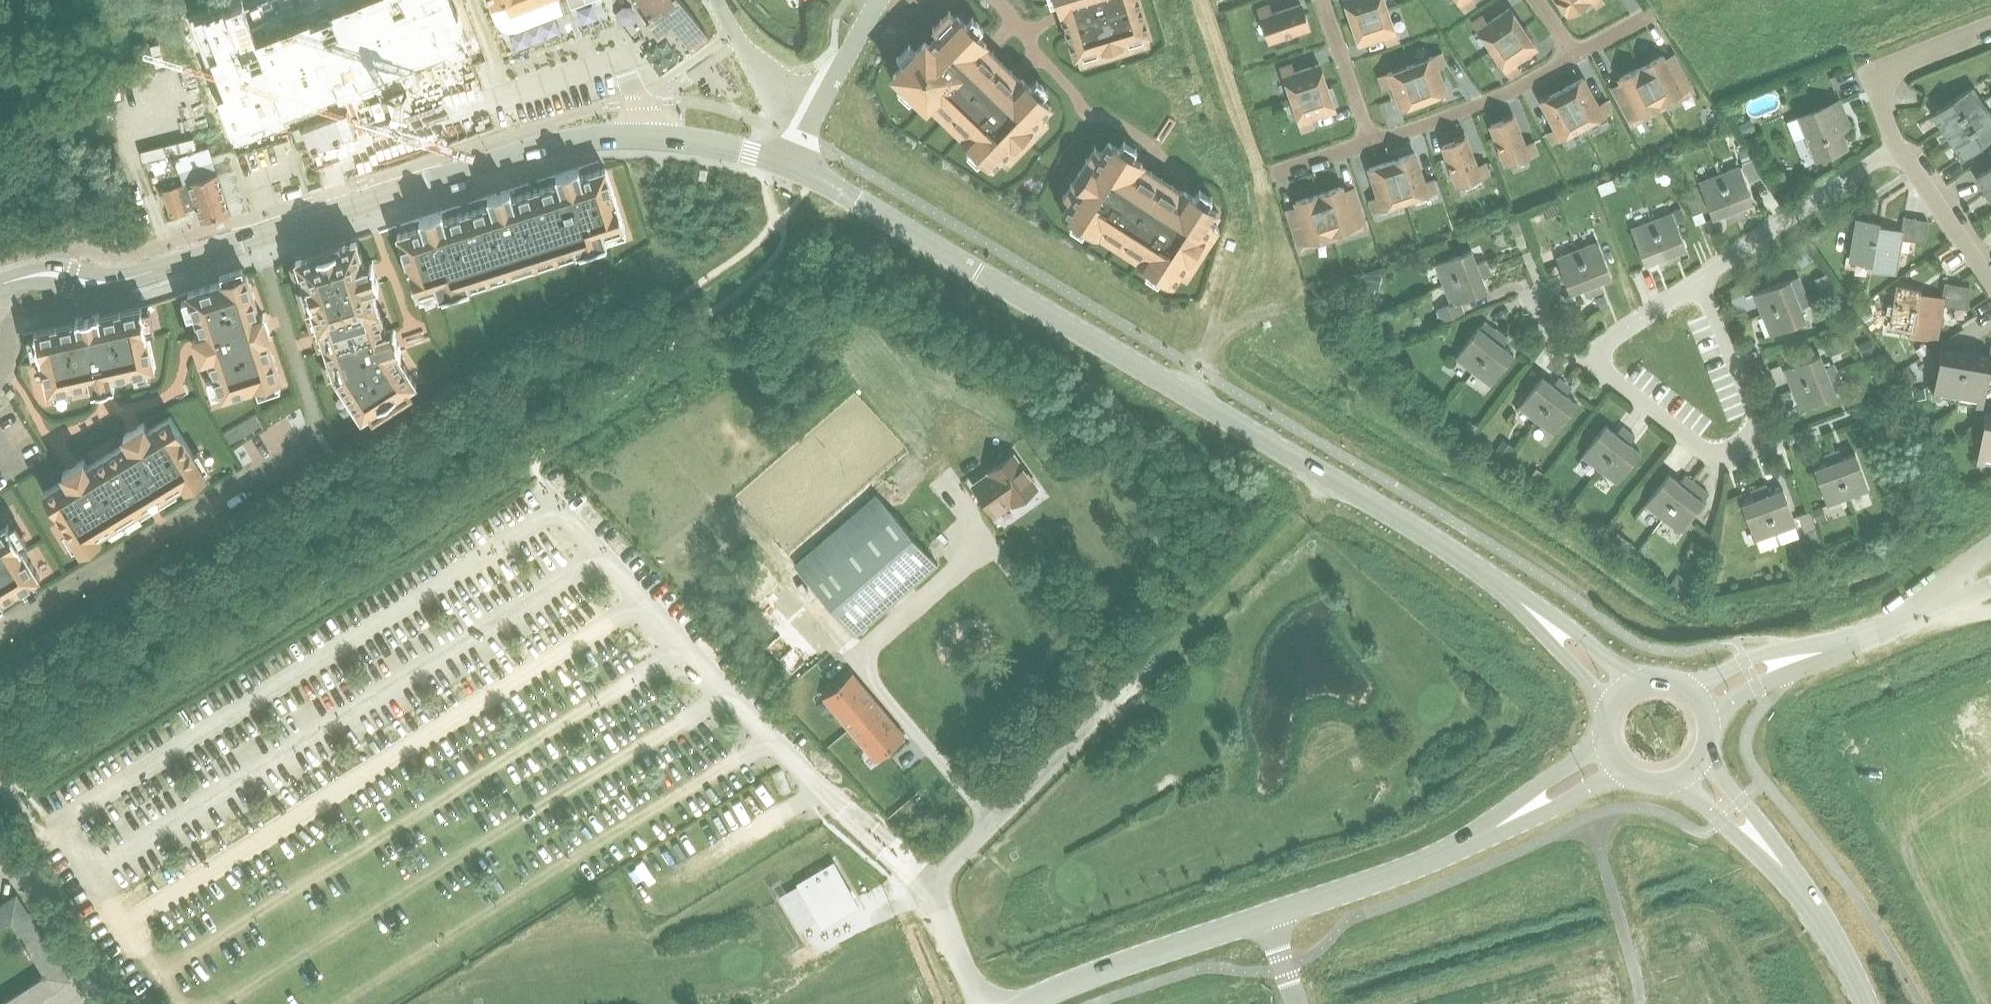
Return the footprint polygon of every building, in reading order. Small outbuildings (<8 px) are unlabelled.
[(187,9),(231,136),(455,61),(435,0),(213,0),(187,9)] [(490,9),(504,4),(508,16),(547,0),(486,0),(490,9)] [(569,8),(591,0),(566,0),(569,8)] [(680,0),(638,0),(650,17),(646,20),(658,36),(672,25),(689,48),(707,36),(680,0)] [(1003,164),(1168,267),(1202,213),(1130,167),(1170,100),(1151,88),(1125,0),(985,0),(908,74),(1003,164)] [(1350,21),(1386,8),(1383,0),(1343,0),(1350,21)] [(1464,11),(1473,5),(1470,0),(1457,0),(1464,11)] [(1567,14),(1588,0),(1557,0),(1567,14)] [(1267,4),(1257,8),(1268,40),(1308,27),(1300,3),(1270,14),(1267,4)] [(1386,8),(1350,21),(1358,44),(1384,35),(1387,44),(1397,41),(1386,8)] [(1480,15),(1471,21),(1490,49),(1522,27),(1508,8),(1486,23),(1480,15)] [(1522,27),(1490,49),(1510,77),(1519,71),(1513,63),(1536,47),(1522,27)] [(1441,52),(1409,64),(1423,100),(1445,91),(1435,66),(1445,62),(1441,52)] [(1660,55),(1639,66),(1659,103),(1691,86),(1677,60),(1666,66),(1660,55)] [(1289,63),(1279,66),(1290,99),(1326,86),(1319,63),(1293,72),(1289,63)] [(1409,64),(1377,76),(1381,86),(1390,83),(1400,108),(1423,100),(1409,64)] [(1624,88),(1613,94),(1627,120),(1659,103),(1639,66),(1618,78),(1624,88)] [(1582,78),(1561,89),(1581,126),(1611,110),(1606,101),(1597,105),(1582,78)] [(1326,86),(1290,99),(1301,131),(1311,127),(1308,118),(1334,109),(1326,86)] [(1941,129),(1982,101),(1972,87),(1931,115),(1941,129)] [(1561,89),(1540,100),(1554,128),(1546,133),(1551,142),(1581,126),(1561,89)] [(1182,129),(1189,105),(1175,101),(1168,125),(1182,129)] [(1833,116),(1842,113),(1837,101),(1799,116),(1815,158),(1844,147),(1833,116)] [(1982,101),(1941,129),(1950,143),(1990,115),(1990,114),(1982,101)] [(1950,143),(1960,157),(1990,137),(1990,115),(1950,143)] [(1512,116),(1489,125),(1506,168),(1529,159),(1512,116)] [(1748,118),(1734,124),(1740,136),(1754,130),(1748,118)] [(1464,137),(1441,146),(1456,185),(1489,172),(1485,162),(1476,166),(1464,137)] [(181,184),(162,190),(170,215),(197,207),(201,219),(201,220),(228,212),(216,173),(210,156),(207,148),(173,159),(181,184)] [(1745,148),(1737,152),(1740,161),(1749,157),(1745,148)] [(1413,153),(1391,160),(1404,200),(1436,190),(1433,179),(1423,183),(1413,153)] [(170,155),(145,163),(148,173),(173,165),(170,155)] [(1391,160),(1368,167),(1377,197),(1368,200),(1371,211),(1404,200),(1391,160)] [(1718,173),(1735,218),(1743,215),(1740,206),(1753,201),(1739,165),(1718,173)] [(1990,187),(1990,166),(1975,177),(1985,191),(1990,187)] [(421,226),(396,233),(416,295),(436,288),(438,295),(471,285),(468,278),(572,244),(574,252),(606,241),(604,234),(624,227),(604,167),(580,175),(578,168),(577,167),(555,174),(555,175),(557,182),(512,197),(509,190),(509,189),(487,196),(487,197),(489,204),(443,218),(441,212),(441,211),(418,218),(419,219),(421,226)] [(1735,218),(1718,173),(1697,181),(1711,217),(1724,212),(1728,221),(1735,218)] [(1610,176),(1594,182),(1598,190),(1613,184),(1610,176)] [(1340,186),(1318,194),(1331,234),(1365,223),(1355,194),(1344,198),(1340,186)] [(1298,212),(1287,216),(1296,245),(1331,234),(1318,194),(1295,201),(1298,212)] [(1694,196),(1686,200),(1691,212),(1699,209),(1694,196)] [(600,220),(595,199),(82,361),(116,467),(0,539),(0,588),(600,220)] [(1678,207),(1671,209),(1676,221),(1683,218),(1678,207)] [(1650,220),(1668,265),(1675,262),(1672,253),(1685,248),(1671,212),(1650,220)] [(1911,239),(1915,217),(1904,215),(1901,232),(1876,228),(1875,228),(1869,261),(1868,267),(1894,272),(1900,237),(1911,239)] [(1926,219),(1915,217),(1911,239),(1922,241),(1926,219)] [(1856,219),(1849,258),(1869,261),(1875,228),(1876,228),(1877,223),(1856,219)] [(1668,265),(1650,220),(1630,228),(1643,264),(1656,259),(1660,268),(1668,265)] [(1596,241),(1576,249),(1593,294),(1601,291),(1597,282),(1610,276),(1596,241)] [(1442,284),(1487,266),(1484,259),(1475,262),(1470,249),(1434,263),(1442,284)] [(1593,294),(1576,249),(1555,257),(1569,293),(1582,288),(1585,297),(1593,294)] [(1487,266),(1442,284),(1450,303),(1436,309),(1440,320),(1462,312),(1459,301),(1486,291),(1481,278),(1490,274),(1487,266)] [(1825,272),(1814,276),(1818,288),(1829,283),(1825,272)] [(1761,314),(1805,296),(1802,288),(1793,292),(1788,279),(1753,294),(1761,314)] [(1943,281),(1940,298),(1941,298),(1939,304),(1940,304),(1964,308),(1968,286),(1943,281)] [(1833,285),(1822,290),(1826,299),(1837,294),(1833,285)] [(1915,293),(1916,293),(1917,288),(1897,285),(1890,324),(1909,328),(1915,293)] [(1909,328),(1908,333),(1934,337),(1940,304),(1939,304),(1941,298),(1940,298),(1916,293),(1915,293),(1909,328)] [(1604,295),(1596,298),(1599,307),(1607,304),(1604,295)] [(1805,296),(1761,314),(1769,335),(1805,320),(1800,307),(1809,304),(1805,296)] [(1857,311),(1865,321),(1873,315),(1866,305),(1857,311)] [(33,331),(33,332),(40,360),(47,392),(89,382),(91,390),(114,385),(112,377),(132,372),(149,368),(154,367),(141,308),(141,307),(99,316),(98,313),(74,318),(75,322),(33,331)] [(1378,317),(1369,317),(1370,330),(1379,329),(1378,317)] [(1472,371),(1501,333),(1494,328),(1488,335),(1477,327),(1454,357),(1472,371)] [(1501,333),(1472,371),(1489,384),(1513,354),(1501,345),(1507,338),(1501,333)] [(1869,338),(1855,344),(1861,357),(1875,350),(1869,338)] [(1922,345),(1913,351),(1918,358),(1927,351),(1922,345)] [(1941,349),(1937,372),(1961,377),(1964,353),(1941,349)] [(1791,388),(1836,370),(1832,362),(1823,366),(1818,353),(1783,368),(1791,388)] [(1964,353),(1961,377),(1984,381),(1987,366),(1988,357),(1986,357),(1964,353)] [(1905,367),(1895,374),(1905,387),(1914,380),(1905,367)] [(1836,370),(1791,388),(1799,409),(1835,394),(1830,381),(1839,378),(1836,370)] [(1410,372),(1404,379),(1416,388),(1421,381),(1410,372)] [(1961,377),(1937,372),(1933,396),(1957,400),(1961,377)] [(1535,420),(1564,382),(1558,377),(1552,384),(1541,376),(1517,406),(1535,420)] [(1984,381),(1961,377),(1957,400),(1980,404),(1984,381)] [(1564,382),(1535,420),(1552,433),(1576,403),(1565,394),(1571,387),(1564,382)] [(1925,386),(1913,388),(1915,399),(1926,398),(1925,386)] [(1984,413),(1981,437),(1990,438),(1990,414),(1984,413)] [(1466,419),(1460,427),(1470,435),(1476,427),(1466,419)] [(1860,424),(1850,428),(1853,438),(1864,435),(1860,424)] [(1598,469),(1628,431),(1621,425),(1615,433),(1604,425),(1581,455),(1598,469)] [(1634,436),(1628,431),(1598,469),(1616,482),(1639,452),(1628,443),(1634,436)] [(1981,437),(1978,460),(1990,462),(1990,438),(1981,437)] [(1501,439),(1491,452),(1502,460),(1511,446),(1501,439)] [(1838,449),(1830,452),(1847,497),(1867,489),(1854,453),(1841,458),(1838,449)] [(1847,497),(1830,452),(1822,455),(1826,464),(1813,468),(1826,504),(1847,497)] [(1035,489),(1011,456),(987,473),(988,474),(972,486),(993,515),(1009,504),(1011,506),(1015,503),(1021,504),(1029,498),(1030,493),(1035,489)] [(1534,467),(1526,478),(1535,484),(1542,474),(1534,467)] [(1661,518),(1691,479),(1684,474),(1678,482),(1667,473),(1644,504),(1661,518)] [(1691,479),(1661,518),(1679,531),(1703,501),(1702,500),(1708,492),(1697,484),(1691,479)] [(1766,484),(1758,487),(1774,532),(1795,524),(1782,488),(1769,493),(1766,484)] [(1774,532),(1758,487),(1750,490),(1753,499),(1740,503),(1754,540),(1774,532)] [(841,619),(854,634),(936,563),(923,547),(923,548),(876,494),(794,565),(841,618),(841,619)] [(1820,505),(1809,509),(1814,522),(1825,518),(1820,505)] [(1804,532),(1816,528),(1809,510),(1798,514),(1804,532)] [(1627,541),(1620,549),(1629,556),(1636,547),(1627,541)] [(1692,546),(1687,563),(1696,566),(1701,549),(1692,546)] [(1708,547),(1706,556),(1712,557),(1714,549),(1708,547)] [(1675,576),(1667,588),(1685,600),(1692,588),(1675,576)] [(1707,577),(1697,579),(1700,590),(1709,588),(1707,577)] [(849,675),(833,689),(843,701),(835,708),(866,745),(874,738),(884,750),(901,737),(849,675)] [(833,863),(798,884),(818,918),(853,898),(833,863)] [(69,979),(16,895),(0,905),(0,929),(11,922),(46,975),(1,1003),(30,1003),(69,979)]
